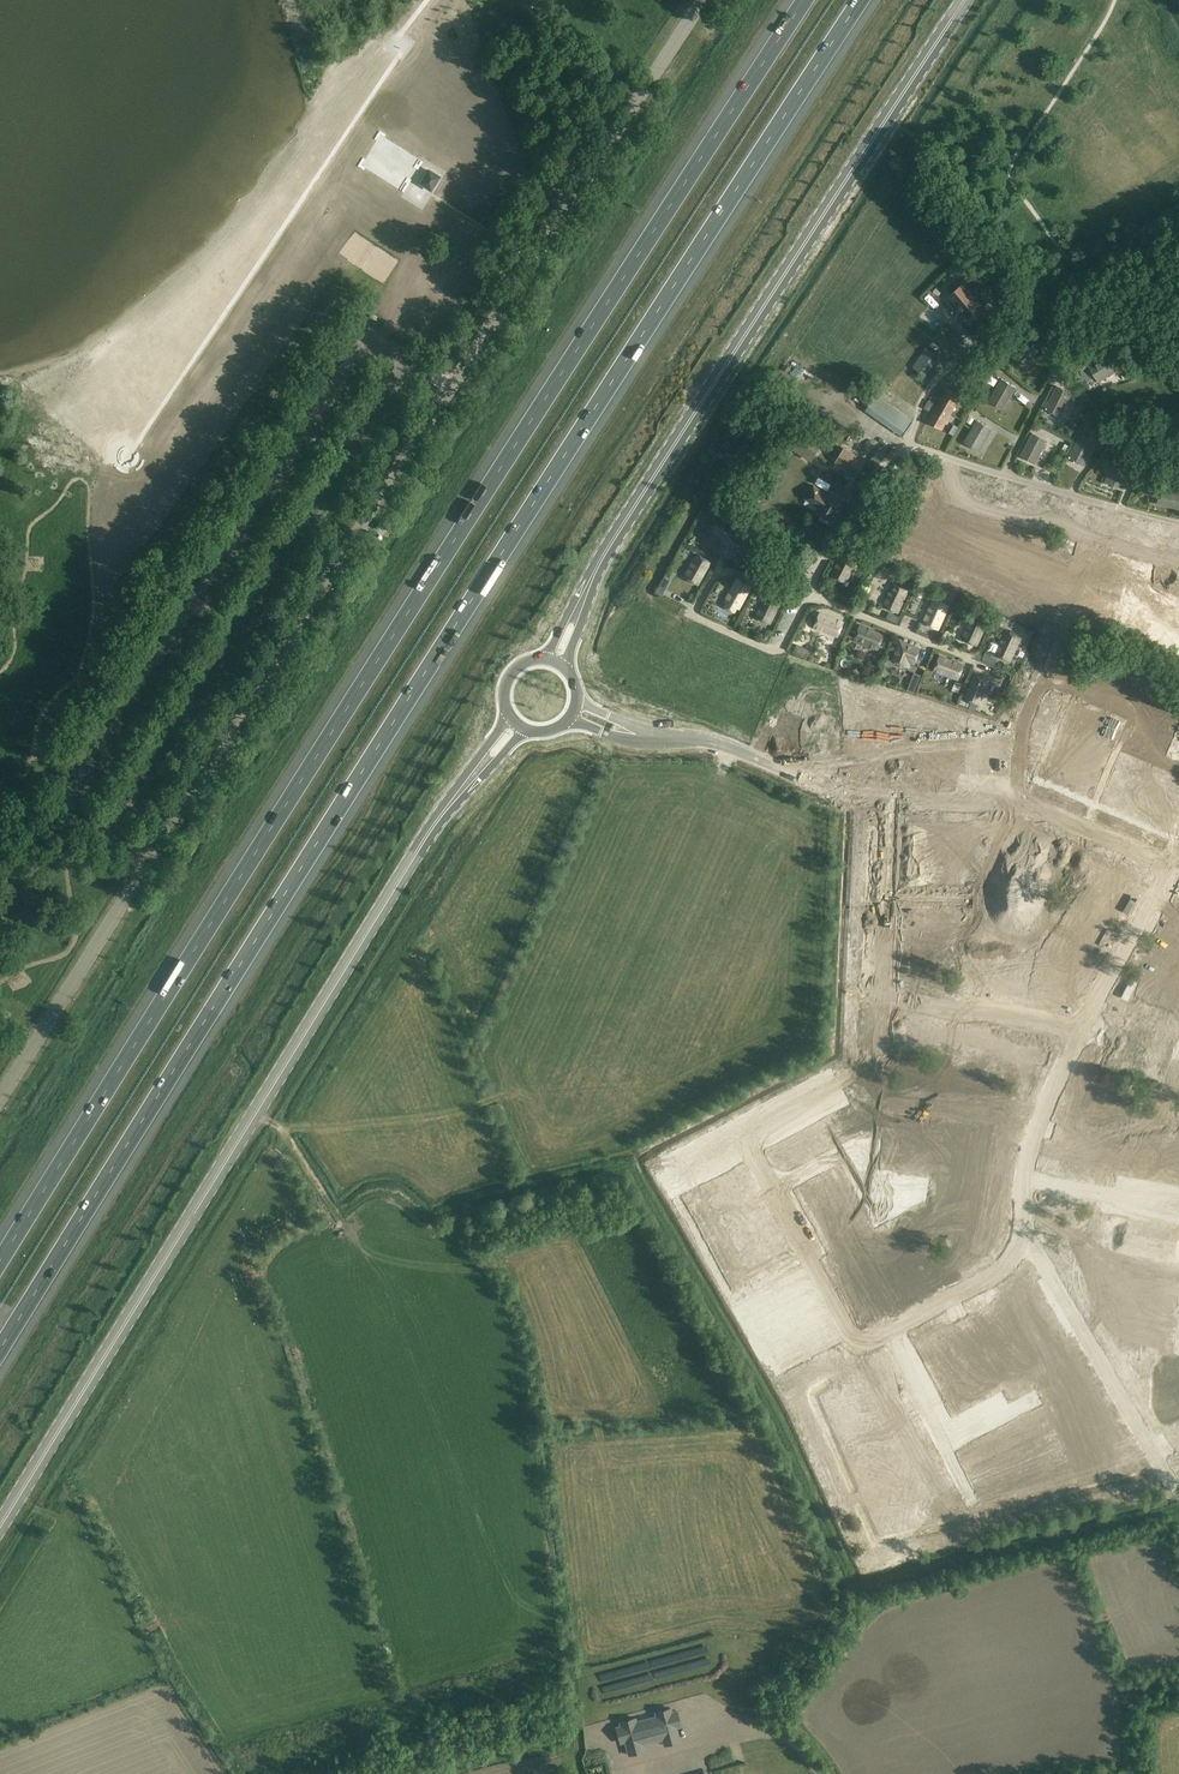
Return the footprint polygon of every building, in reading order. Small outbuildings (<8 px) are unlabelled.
[(429,170),(420,183),(431,190),(439,177),(429,170)] [(1013,295),(1001,280),(993,286),(1005,300),(1013,295)] [(953,285),(946,291),(950,295),(948,297),(950,299),(947,301),(955,309),(957,307),(970,320),(984,307),(983,306),(992,297),(978,284),(972,290),(974,291),(971,294),(962,284),(957,289),(953,285)] [(1015,301),(1001,314),(1007,321),(1021,308),(1015,301)] [(1026,338),(1013,360),(1024,366),(1028,359),(1032,361),(1041,346),(1026,338)] [(926,348),(913,367),(925,375),(938,356),(926,348)] [(1108,353),(1102,357),(1089,365),(1099,382),(1118,371),(1108,353)] [(799,360),(793,365),(798,372),(805,367),(799,360)] [(1160,371),(1157,362),(1144,367),(1147,376),(1160,371)] [(994,384),(998,377),(990,373),(986,380),(994,384)] [(1002,379),(989,400),(1000,407),(1004,399),(1008,402),(1016,387),(1002,379)] [(1057,386),(1046,408),(1057,414),(1060,406),(1064,408),(1072,393),(1057,386)] [(961,396),(947,388),(937,404),(952,413),(961,396)] [(912,420),(883,400),(876,396),(866,410),(902,435),(912,420)] [(937,404),(929,400),(924,408),(932,414),(928,421),(943,429),(952,413),(937,404)] [(1098,417),(1102,412),(1094,408),(1092,414),(1098,417)] [(1166,426),(1176,425),(1175,415),(1165,417),(1166,426)] [(978,420),(965,442),(975,448),(980,441),(983,443),(992,429),(978,420)] [(954,435),(959,427),(955,424),(950,433),(954,435)] [(1068,427),(1065,433),(1071,437),(1075,431),(1068,427)] [(812,461),(819,449),(822,444),(802,431),(791,448),(797,451),(812,461)] [(1033,433),(1021,455),(1032,461),(1036,454),(1040,456),(1048,441),(1033,433)] [(1081,435),(1069,457),(1080,463),(1084,455),(1088,457),(1095,442),(1081,435)] [(864,461),(834,442),(827,452),(857,472),(864,461)] [(1110,460),(1107,467),(1111,469),(1108,477),(1118,481),(1116,486),(1123,489),(1131,468),(1110,460)] [(814,485),(805,498),(819,507),(816,510),(833,521),(847,500),(830,489),(827,494),(814,485)] [(1159,499),(1167,501),(1166,506),(1178,509),(1178,492),(1162,487),(1159,499)] [(999,491),(998,499),(1006,500),(1007,491),(999,491)] [(957,511),(949,527),(961,533),(969,516),(957,511)] [(998,531),(999,516),(987,516),(986,530),(998,531)] [(722,518),(711,529),(729,546),(740,534),(722,518)] [(1154,545),(1158,523),(1147,521),(1143,543),(1154,545)] [(902,523),(899,530),(912,535),(915,529),(902,523)] [(899,536),(894,533),(889,544),(894,547),(899,536)] [(920,561),(940,548),(934,538),(914,551),(920,561)] [(1072,541),(1071,553),(1090,554),(1091,543),(1072,541)] [(807,548),(797,560),(805,566),(815,554),(807,548)] [(843,553),(832,575),(846,582),(857,560),(843,553)] [(698,554),(686,575),(700,583),(712,561),(698,554)] [(937,569),(940,576),(965,566),(962,559),(937,569)] [(981,588),(996,576),(989,567),(974,579),(981,588)] [(668,578),(663,576),(659,583),(665,585),(668,578)] [(740,578),(728,599),(741,607),(753,586),(740,578)] [(1100,578),(1093,598),(1102,602),(1109,581),(1100,578)] [(1009,598),(1025,588),(1019,579),(1003,590),(1009,598)] [(773,584),(764,580),(761,586),(769,590),(773,584)] [(894,583),(884,606),(898,612),(908,590),(894,583)] [(1060,611),(1069,614),(1075,591),(1066,589),(1060,611)] [(769,593),(758,615),(772,622),(783,600),(769,593)] [(675,607),(687,611),(691,598),(679,594),(675,607)] [(934,600),(924,622),(939,629),(948,606),(934,600)] [(1051,612),(1058,614),(1060,607),(1053,605),(1051,612)] [(1044,611),(1041,618),(1057,626),(1061,619),(1044,611)] [(820,613),(814,627),(837,636),(843,622),(820,613)] [(973,616),(963,639),(977,645),(987,623),(973,616)] [(1122,626),(1129,631),(1135,622),(1128,617),(1122,626)] [(861,626),(855,640),(878,649),(883,635),(861,626)] [(1007,632),(997,654),(1011,661),(1021,639),(1007,632)] [(894,656),(914,663),(920,648),(900,640),(894,656)] [(1041,644),(1039,649),(1050,653),(1052,648),(1041,644)] [(963,665),(940,656),(935,670),(957,679),(963,665)] [(1113,683),(1122,686),(1131,662),(1121,659),(1113,683)] [(876,676),(879,666),(870,663),(867,672),(876,676)] [(980,703),(989,681),(974,675),(965,698),(980,703)] [(908,688),(914,691),(918,682),(912,680),(908,688)] [(961,686),(955,684),(952,691),(958,693),(961,686)] [(1058,710),(1067,691),(1058,687),(1049,706),(1058,710)] [(1071,714),(1079,717),(1087,698),(1080,695),(1071,714)] [(882,702),(882,712),(895,712),(895,702),(882,702)] [(790,713),(786,723),(791,725),(786,736),(804,744),(809,734),(827,742),(834,726),(816,718),(817,716),(798,708),(795,715),(790,713)] [(933,731),(940,733),(942,720),(936,719),(933,731)] [(993,730),(1008,735),(1010,729),(995,723),(993,730)] [(885,733),(909,739),(910,731),(886,725),(885,733)] [(1059,746),(1061,739),(1039,731),(1036,738),(1059,746)] [(1065,762),(1067,752),(1060,750),(1058,760),(1065,762)] [(938,759),(948,762),(950,754),(939,752),(938,759)] [(881,764),(880,771),(888,772),(890,765),(901,767),(903,760),(875,754),(874,763),(881,764)] [(1116,780),(1123,771),(1112,763),(1105,773),(1116,780)] [(1049,785),(1052,776),(1029,769),(1027,778),(1049,785)] [(951,778),(952,770),(943,770),(942,778),(951,778)] [(1003,781),(1004,773),(979,770),(978,778),(1003,781)] [(294,787),(297,778),(288,775),(285,783),(294,787)] [(1151,799),(1158,786),(1146,780),(1139,793),(1151,799)] [(951,790),(952,782),(928,781),(928,789),(951,790)] [(1059,781),(1057,789),(1076,794),(1078,786),(1059,781)] [(1114,807),(1139,820),(1150,799),(1125,786),(1114,807)] [(277,808),(286,797),(280,791),(270,802),(277,808)] [(936,799),(936,808),(946,808),(946,799),(936,799)] [(1002,811),(1004,803),(983,799),(981,806),(1002,811)] [(1031,806),(1030,814),(1054,819),(1055,811),(1031,806)] [(1039,830),(1029,853),(1039,857),(1049,834),(1039,830)] [(905,834),(905,835),(906,835),(905,846),(910,847),(930,847),(930,835),(910,834),(905,834)] [(1049,834),(1039,857),(1049,861),(1059,839),(1049,834)] [(1174,837),(1161,844),(1166,853),(1178,846),(1174,837)] [(1059,839),(1049,861),(1059,865),(1069,843),(1059,839)] [(905,846),(905,859),(909,859),(929,860),(930,847),(910,847),(905,846)] [(905,859),(904,871),(908,871),(929,872),(929,860),(909,859),(905,859)] [(1090,859),(1088,863),(1095,867),(1098,863),(1090,859)] [(1024,880),(1039,879),(1038,862),(1023,863),(1024,880)] [(1085,868),(1083,872),(1090,876),(1092,872),(1085,868)] [(932,886),(950,882),(948,872),(930,876),(932,886)] [(1083,872),(1080,876),(1088,881),(1090,876),(1083,872)] [(1114,878),(1109,887),(1131,899),(1136,889),(1135,889),(1114,878)] [(1107,891),(1104,896),(1125,908),(1129,901),(1131,899),(1109,887),(1107,891)] [(1072,891),(1070,896),(1077,900),(1079,896),(1072,891)] [(1070,896),(1067,900),(1075,904),(1077,900),(1070,896)] [(1104,896),(1097,908),(1119,920),(1125,908),(1104,896)] [(1059,915),(1057,919),(1064,923),(1066,919),(1059,915)] [(982,937),(984,927),(994,929),(995,922),(973,918),(970,935),(982,937)] [(1057,919),(1054,923),(1062,927),(1064,923),(1057,919)] [(1167,932),(1178,938),(1178,922),(1173,919),(1167,932)] [(1084,922),(1079,931),(1100,943),(1106,934),(1084,922)] [(1039,931),(1036,923),(1029,926),(1032,933),(1039,931)] [(1013,926),(1012,932),(1027,936),(1029,929),(1013,926)] [(902,927),(901,939),(903,939),(926,940),(926,928),(904,927),(902,927)] [(1079,931),(1074,941),(1095,953),(1100,943),(1079,931)] [(901,939),(901,951),(903,951),(925,952),(926,940),(903,939),(901,939)] [(901,951),(900,964),(902,964),(924,965),(925,952),(903,951),(901,951)] [(1139,1021),(1178,1038),(1178,1035),(1178,963),(1167,958),(1139,1021)] [(1050,981),(1051,959),(1042,959),(1041,981),(1050,981)] [(869,967),(877,969),(878,961),(870,960),(869,967)] [(960,982),(959,990),(960,990),(960,989),(970,991),(972,981),(975,967),(965,965),(965,964),(964,964),(960,982)] [(972,981),(970,991),(980,993),(983,981),(986,969),(975,967),(972,981)] [(983,981),(980,993),(991,996),(994,981),(996,972),(986,969),(983,981)] [(994,981),(991,996),(1000,998),(1002,998),(1007,974),(1002,973),(996,972),(994,981)] [(1007,974),(1002,998),(1012,1000),(1012,999),(1017,976),(1007,974)] [(1088,997),(1098,998),(1099,978),(1089,977),(1088,997)] [(1119,1005),(1111,1006),(1111,1012),(1125,1011),(1125,999),(1119,1000),(1119,1005)] [(857,1003),(857,1012),(884,1013),(885,1003),(857,1003)] [(920,1014),(919,1007),(911,1009),(912,1016),(920,1014)] [(939,1013),(942,1024),(952,1022),(949,1010),(939,1013)] [(903,1030),(926,1024),(924,1017),(901,1022),(903,1030)] [(1149,1038),(1152,1029),(1128,1021),(1125,1031),(1149,1038)] [(955,1025),(947,1026),(948,1033),(956,1032),(955,1025)] [(876,1036),(854,1041),(856,1052),(879,1046),(876,1036)] [(1057,1036),(1046,1037),(1047,1061),(1058,1060),(1057,1036)] [(1060,1047),(1068,1047),(1069,1039),(1061,1038),(1060,1047)] [(1167,1059),(1169,1052),(1147,1047),(1145,1054),(1167,1059)] [(1129,1052),(1125,1063),(1138,1068),(1142,1057),(1129,1052)] [(864,1056),(856,1059),(859,1067),(867,1064),(864,1056)] [(989,1072),(987,1062),(965,1068),(967,1077),(989,1072)] [(1011,1079),(1032,1078),(1031,1071),(1011,1072),(1011,1079)] [(952,1072),(932,1076),(933,1084),(954,1079),(952,1072)] [(1010,1074),(1001,1075),(1002,1083),(1011,1082),(1010,1074)] [(920,1086),(919,1078),(913,1080),(912,1077),(898,1080),(900,1090),(920,1086)] [(983,1099),(996,1097),(993,1079),(980,1081),(983,1099)] [(959,1082),(960,1094),(976,1092),(975,1086),(970,1087),(969,1081),(959,1082)] [(944,1098),(953,1096),(950,1084),(941,1087),(944,1098)] [(867,1097),(887,1093),(886,1086),(866,1090),(867,1097)] [(941,1092),(932,1094),(931,1089),(920,1091),(923,1103),(943,1099),(941,1092)] [(895,1094),(898,1110),(911,1107),(908,1092),(895,1094)] [(1097,1100),(1114,1106),(1117,1098),(1100,1092),(1097,1100)] [(834,1120),(848,1118),(846,1100),(831,1103),(834,1120)] [(855,1113),(856,1121),(868,1120),(866,1104),(849,1106),(850,1113),(855,1113)] [(815,1125),(829,1123),(826,1106),(812,1109),(815,1125)] [(1114,1116),(1123,1118),(1124,1111),(1116,1109),(1114,1116)] [(705,1118),(706,1124),(718,1121),(716,1115),(705,1118)] [(793,1133),(806,1131),(804,1115),(791,1116),(793,1133)] [(1043,1142),(1052,1123),(1044,1120),(1035,1138),(1043,1142)] [(813,1131),(811,1144),(837,1149),(840,1136),(832,1121),(813,1131)] [(1126,1132),(1152,1135),(1153,1127),(1127,1124),(1126,1132)] [(1022,1144),(1021,1130),(1008,1130),(1008,1145),(1022,1144)] [(1099,1158),(1106,1159),(1105,1171),(1114,1171),(1115,1151),(1100,1151),(1099,1158)] [(1052,1182),(1060,1162),(1052,1159),(1044,1179),(1052,1182)] [(833,1170),(795,1189),(863,1316),(900,1296),(833,1170)] [(897,1171),(884,1172),(886,1194),(898,1193),(897,1171)] [(735,1174),(690,1198),(691,1199),(695,1197),(698,1204),(697,1204),(698,1205),(695,1206),(704,1222),(706,1220),(706,1221),(707,1220),(715,1235),(714,1235),(714,1236),(712,1237),(720,1253),(722,1252),(723,1252),(724,1252),(727,1258),(726,1259),(724,1261),(728,1268),(731,1267),(731,1268),(732,1267),(739,1280),(735,1282),(735,1283),(772,1263),(769,1258),(773,1256),(760,1232),(761,1232),(761,1231),(763,1230),(755,1214),(753,1216),(752,1215),(751,1216),(744,1201),(745,1200),(744,1200),(746,1199),(738,1183),(736,1184),(735,1184),(731,1177),(735,1175),(735,1174)] [(1088,1174),(1085,1183),(1094,1187),(1098,1179),(1088,1174)] [(1048,1208),(1052,1199),(1045,1196),(1048,1188),(1040,1185),(1033,1202),(1048,1208)] [(1175,1191),(1162,1188),(1160,1196),(1178,1200),(1178,1185),(1176,1185),(1175,1191)] [(1086,1216),(1086,1224),(1093,1225),(1094,1219),(1103,1220),(1104,1211),(1082,1209),(1081,1216),(1086,1216)] [(937,1215),(938,1242),(948,1242),(947,1215),(937,1215)] [(1178,1225),(1178,1218),(1157,1215),(1156,1222),(1178,1225)] [(1125,1219),(1120,1244),(1132,1246),(1136,1221),(1125,1219)] [(1136,1221),(1132,1246),(1143,1248),(1148,1223),(1136,1221)] [(775,1226),(778,1235),(789,1231),(786,1222),(775,1226)] [(881,1237),(896,1234),(894,1222),(879,1225),(881,1237)] [(1148,1223),(1143,1248),(1155,1250),(1159,1226),(1148,1223)] [(1159,1226),(1155,1250),(1166,1252),(1171,1228),(1159,1226)] [(1166,1252),(1178,1254),(1178,1229),(1171,1228),(1166,1252)] [(1088,1249),(1090,1241),(1075,1237),(1073,1245),(1088,1249)] [(971,1273),(978,1273),(977,1251),(969,1251),(969,1257),(950,1258),(950,1265),(956,1265),(956,1260),(963,1259),(963,1263),(970,1263),(971,1273)] [(779,1259),(784,1270),(790,1267),(786,1257),(779,1259)] [(1020,1272),(1035,1273),(1035,1261),(1020,1261),(1020,1272)] [(1083,1280),(1084,1273),(1088,1273),(1089,1263),(1073,1263),(1072,1279),(1083,1280)] [(788,1271),(791,1278),(811,1271),(808,1264),(788,1271)] [(904,1267),(907,1283),(915,1281),(912,1266),(904,1267)] [(1075,1283),(1072,1294),(1091,1298),(1093,1287),(1075,1283)] [(1115,1301),(1116,1293),(1100,1290),(1099,1298),(1115,1301)] [(810,1307),(829,1302),(827,1294),(808,1299),(810,1307)] [(1121,1301),(1117,1307),(1127,1313),(1131,1307),(1121,1301)] [(971,1306),(976,1327),(986,1325),(982,1304),(971,1306)] [(942,1328),(942,1320),(947,1320),(946,1306),(932,1307),(933,1329),(942,1328)] [(793,1322),(803,1319),(799,1309),(779,1316),(785,1332),(795,1329),(793,1322)] [(1041,1331),(1045,1341),(1069,1333),(1066,1323),(1041,1331)] [(1118,1334),(1119,1326),(1093,1325),(1092,1333),(1118,1334)] [(1000,1326),(991,1328),(995,1354),(1004,1353),(1000,1326)] [(928,1345),(919,1350),(926,1364),(942,1356),(946,1362),(958,1356),(955,1349),(950,1351),(940,1332),(927,1339),(928,1342),(927,1343),(928,1345)] [(794,1345),(798,1353),(817,1345),(814,1337),(794,1345)] [(967,1337),(959,1339),(964,1356),(971,1354),(967,1337)] [(1162,1348),(1162,1340),(1136,1339),(1135,1346),(1162,1348)] [(836,1346),(833,1342),(829,1345),(838,1356),(849,1347),(844,1340),(836,1346)] [(840,1359),(843,1367),(867,1358),(864,1351),(840,1359)] [(873,1358),(879,1368),(886,1364),(880,1354),(873,1358)] [(919,1367),(916,1356),(909,1358),(912,1369),(919,1367)] [(940,1381),(936,1383),(938,1387),(939,1388),(943,1396),(956,1389),(965,1384),(963,1380),(960,1376),(959,1372),(973,1365),(968,1356),(945,1368),(950,1376),(940,1381)] [(813,1381),(834,1372),(831,1364),(810,1374),(813,1381)] [(928,1376),(934,1374),(931,1364),(924,1367),(928,1376)] [(1024,1368),(1010,1369),(1013,1390),(1027,1388),(1024,1368)] [(1133,1371),(1133,1378),(1154,1377),(1154,1370),(1133,1371)] [(983,1377),(976,1379),(979,1389),(985,1387),(983,1377)] [(1172,1381),(1157,1383),(1159,1396),(1174,1394),(1172,1381)] [(1136,1401),(1148,1400),(1147,1386),(1134,1387),(1136,1401)] [(830,1410),(851,1400),(845,1388),(825,1398),(830,1410)] [(938,1388),(930,1391),(938,1414),(946,1411),(938,1388)] [(1043,1407),(1035,1415),(1044,1425),(1053,1416),(1043,1407)] [(907,1414),(885,1426),(891,1436),(911,1426),(912,1425),(907,1414)] [(841,1438),(866,1425),(860,1415),(836,1428),(841,1438)] [(1032,1417),(1019,1424),(1031,1446),(1044,1439),(1047,1446),(1054,1442),(1048,1429),(1040,1433),(1032,1417)] [(1019,1424),(1007,1431),(1015,1446),(1008,1450),(1014,1463),(1022,1459),(1018,1453),(1031,1446),(1019,1424)] [(911,1426),(891,1436),(897,1447),(916,1437),(918,1436),(912,1425),(911,1426)] [(930,1449),(940,1445),(936,1434),(926,1438),(930,1449)] [(871,1441),(864,1445),(866,1449),(873,1446),(871,1441)] [(988,1441),(975,1448),(986,1470),(999,1463),(1002,1469),(1010,1465),(1003,1453),(996,1456),(988,1441)] [(873,1446),(866,1449),(868,1454),(876,1450),(873,1446)] [(975,1448),(962,1455),(970,1470),(964,1473),(963,1474),(970,1487),(977,1483),(974,1476),(986,1470),(975,1448)] [(917,1470),(904,1477),(908,1485),(915,1481),(921,1494),(943,1483),(940,1477),(942,1475),(938,1469),(921,1478),(917,1470)] [(1138,1487),(1151,1486),(1150,1472),(1137,1473),(1138,1487)] [(892,1474),(885,1477),(892,1493),(900,1490),(892,1474)] [(1107,1490),(1116,1488),(1113,1476),(1103,1479),(1107,1490)] [(1124,1491),(1136,1490),(1136,1478),(1124,1479),(1124,1491)] [(870,1482),(858,1484),(860,1496),(873,1494),(870,1482)] [(943,1483),(921,1494),(928,1507),(922,1510),(926,1517),(938,1511),(935,1503),(950,1495),(943,1483)] [(1097,1486),(1088,1488),(1090,1498),(1099,1497),(1097,1486)] [(1070,1495),(1070,1502),(1081,1502),(1080,1494),(1070,1495)] [(1060,1495),(1052,1496),(1053,1507),(1062,1506),(1060,1495)] [(1034,1513),(1045,1511),(1044,1499),(1032,1500),(1034,1513)] [(949,1512),(939,1514),(942,1533),(951,1532),(949,1512)] [(901,1546),(913,1545),(913,1530),(901,1531),(901,1546)] [(620,1724),(615,1725),(620,1742),(624,1740),(628,1754),(645,1749),(643,1743),(662,1738),(663,1744),(680,1740),(677,1726),(681,1725),(677,1708),(672,1709),(671,1706),(654,1711),(655,1714),(637,1719),(636,1716),(619,1720),(620,1724)]
